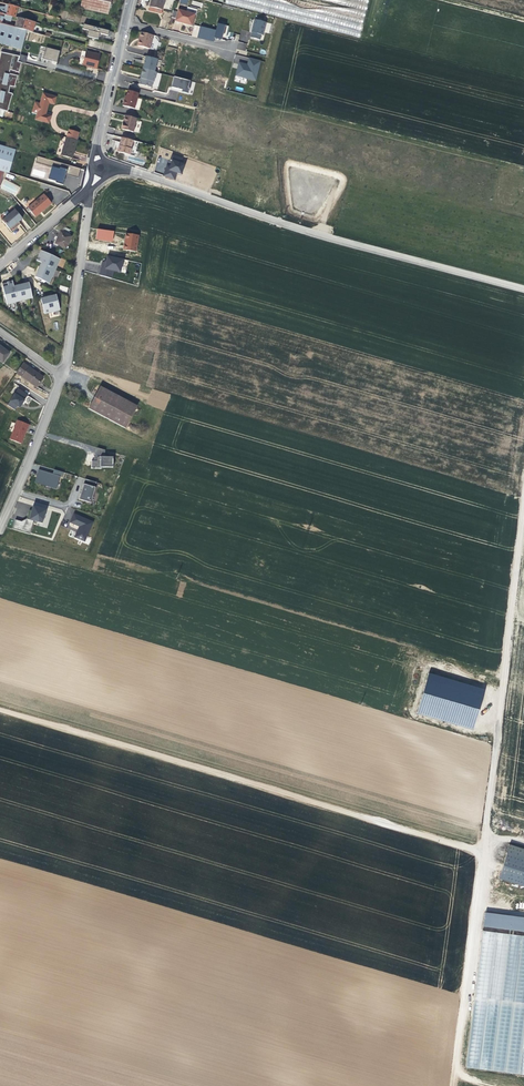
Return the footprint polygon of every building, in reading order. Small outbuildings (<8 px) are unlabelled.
[(111,0),(82,0),(80,9),(107,15),(111,0)] [(164,0),(151,0),(150,7),(162,10),(164,0)] [(226,6),(360,38),(369,0),(227,0),(226,6)] [(15,18),(18,8),(6,5),(5,8),(8,9),(7,12),(2,10),(1,14),(4,15),(15,18)] [(195,16),(178,11),(175,22),(183,24),(192,27),(195,16)] [(33,28),(35,23),(26,21),(21,20),(18,19),(15,28),(18,29),(26,31),(32,33),(33,28)] [(263,35),(266,21),(253,19),(250,32),(250,37),(261,40),(262,34),(263,35)] [(224,26),(217,24),(216,30),(200,27),(197,38),(202,39),(215,42),(215,38),(221,40),(224,26)] [(11,27),(3,25),(1,32),(4,33),(3,37),(0,36),(0,44),(2,45),(2,44),(4,44),(5,45),(7,39),(8,34),(11,27)] [(98,40),(99,34),(107,36),(108,33),(109,31),(84,25),(83,25),(82,30),(88,31),(87,37),(98,40)] [(16,37),(18,29),(15,28),(11,27),(8,34),(12,36),(10,40),(7,39),(5,45),(5,46),(9,47),(10,46),(13,47),(15,41),(16,37)] [(23,43),(26,31),(18,29),(16,37),(19,38),(18,42),(15,41),(13,47),(13,48),(17,49),(17,48),(19,49),(21,49),(23,43)] [(156,50),(159,37),(140,32),(139,38),(140,38),(139,42),(138,46),(156,50)] [(246,51),(247,43),(238,42),(237,49),(246,51)] [(60,52),(46,48),(43,59),(52,61),(57,62),(60,52)] [(98,60),(99,55),(86,52),(85,55),(83,64),(82,66),(96,69),(98,60)] [(12,94),(8,93),(10,86),(14,87),(17,76),(9,74),(10,70),(18,73),(21,63),(18,62),(19,57),(1,53),(0,56),(0,68),(1,68),(0,73),(0,110),(7,112),(10,102),(10,101),(12,94)] [(154,72),(157,59),(146,57),(145,62),(145,64),(144,64),(143,69),(154,72)] [(256,81),(261,61),(248,58),(248,60),(247,63),(239,61),(235,76),(256,81)] [(151,88),(155,72),(154,72),(143,69),(141,75),(142,75),(141,79),(140,78),(139,84),(151,88)] [(135,109),(139,93),(128,90),(126,97),(125,100),(124,99),(122,106),(135,109)] [(54,104),(55,98),(43,95),(36,119),(49,122),(50,116),(45,116),(47,108),(48,103),(54,104)] [(132,132),(136,118),(125,115),(124,123),(122,123),(121,129),(132,132)] [(78,133),(68,131),(67,138),(76,140),(78,133)] [(134,155),(137,142),(121,137),(120,141),(121,142),(120,145),(119,145),(117,151),(134,155)] [(74,149),(76,140),(67,138),(61,156),(72,159),(74,149)] [(0,146),(0,171),(2,172),(3,172),(8,173),(15,150),(9,148),(0,146)] [(52,167),(54,162),(37,157),(35,162),(52,167)] [(177,173),(182,174),(185,163),(171,159),(169,164),(167,164),(163,176),(175,180),(177,173)] [(69,174),(77,176),(79,170),(54,162),(52,167),(52,169),(66,173),(69,174)] [(66,173),(52,169),(48,180),(55,181),(55,183),(62,185),(65,177),(66,173)] [(20,187),(4,178),(0,186),(0,188),(15,196),(20,187)] [(51,204),(44,195),(27,208),(35,217),(42,211),(51,204)] [(18,222),(22,219),(15,210),(2,221),(11,232),(16,227),(14,225),(18,222)] [(114,232),(97,228),(96,235),(95,240),(112,243),(114,232)] [(65,249),(71,237),(60,232),(57,238),(55,244),(65,249)] [(138,236),(126,234),(124,250),(136,251),(138,236)] [(46,283),(57,259),(39,250),(34,260),(39,262),(33,276),(46,283)] [(123,258),(107,255),(106,261),(104,269),(101,268),(99,275),(112,279),(113,271),(120,273),(123,258)] [(26,282),(11,286),(10,281),(0,283),(0,286),(4,303),(29,297),(26,282)] [(57,310),(53,295),(38,299),(42,313),(57,310)] [(9,353),(6,351),(0,347),(0,361),(2,363),(9,353)] [(33,371),(23,363),(16,373),(36,387),(43,378),(33,371)] [(125,428),(137,406),(100,387),(88,409),(125,428)] [(27,395),(17,388),(9,401),(9,402),(7,405),(15,410),(17,406),(20,408),(25,398),(27,395)] [(25,435),(26,432),(26,431),(26,429),(27,429),(28,430),(29,425),(17,420),(10,440),(21,444),(25,435)] [(104,450),(97,447),(95,455),(93,461),(91,461),(91,468),(101,469),(101,467),(112,467),(112,457),(105,457),(104,450)] [(64,472),(54,469),(52,474),(39,470),(37,476),(35,482),(57,489),(60,477),(63,478),(64,472)] [(97,482),(85,479),(81,494),(79,499),(91,503),(97,482)] [(42,523),(46,509),(33,505),(29,519),(27,518),(25,519),(21,521),(15,519),(12,529),(30,534),(34,520),(42,523)] [(94,522),(73,513),(72,517),(69,523),(79,527),(74,537),(84,542),(94,522)] [(485,689),(429,673),(417,713),(473,730),(485,689)] [(509,845),(499,879),(523,886),(523,849),(509,845)] [(486,912),(484,927),(523,932),(523,918),(486,912)]
